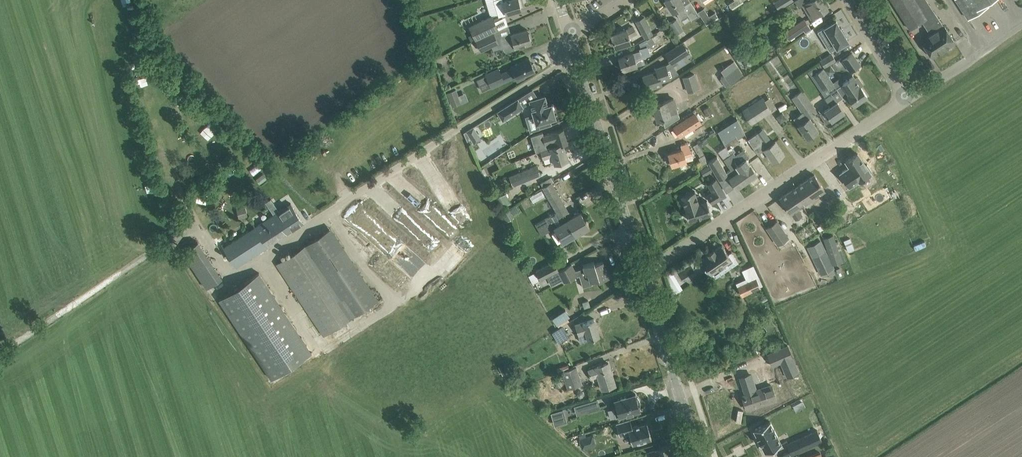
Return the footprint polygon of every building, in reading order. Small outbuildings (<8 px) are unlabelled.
[(503,0),(494,0),(499,16),(507,13),(521,9),(518,0),(504,0),(503,0)] [(681,0),(665,0),(672,11),(675,9),(681,19),(688,14),(691,20),(699,14),(691,3),(684,7),(682,5),(684,4),(681,0)] [(779,8),(792,0),(777,0),(774,2),(779,8)] [(823,0),(794,0),(793,0),(798,7),(802,5),(810,18),(828,7),(827,6),(829,5),(826,0),(824,0),(823,0)] [(911,28),(935,12),(927,0),(892,0),(911,28)] [(968,18),(988,5),(986,1),(987,0),(957,0),(968,18)] [(719,18),(715,11),(709,15),(703,7),(698,11),(707,25),(719,18)] [(469,25),(475,39),(493,31),(497,29),(494,20),(492,14),(469,25)] [(645,37),(653,33),(644,16),(636,20),(645,37)] [(676,32),(683,28),(676,18),(669,22),(676,32)] [(788,39),(803,29),(805,32),(811,28),(804,18),(783,32),(788,39)] [(824,27),(818,31),(821,36),(821,37),(826,45),(833,41),(837,47),(848,40),(844,33),(844,32),(841,26),(840,27),(836,19),(824,26),(824,27)] [(944,25),(921,39),(932,56),(955,41),(944,25)] [(629,36),(636,32),(633,26),(627,29),(611,33),(615,46),(630,41),(629,36)] [(527,29),(500,37),(504,50),(506,51),(514,49),(515,47),(531,42),(527,29)] [(493,31),(475,39),(481,50),(498,42),(493,31)] [(647,39),(650,44),(661,38),(657,33),(647,39)] [(672,63),(690,51),(682,40),(664,52),(672,63)] [(727,45),(735,56),(741,52),(734,41),(727,45)] [(633,52),(628,54),(619,57),(623,69),(645,62),(641,50),(633,53),(633,52)] [(861,64),(853,51),(842,59),(850,71),(861,64)] [(831,52),(820,59),(824,66),(835,59),(831,52)] [(486,74),(477,79),(482,90),(491,86),(492,86),(515,75),(517,80),(524,77),(524,75),(535,70),(534,68),(536,67),(534,62),(532,63),(529,57),(511,66),(512,68),(501,73),(498,68),(486,73),(486,74)] [(657,70),(643,75),(647,88),(663,83),(662,80),(671,78),(678,73),(673,65),(668,68),(667,64),(656,67),(657,70)] [(726,85),(743,74),(738,65),(720,77),(726,85)] [(834,82),(824,66),(813,73),(823,89),(834,82)] [(694,72),(682,76),(687,91),(699,87),(697,81),(694,73),(694,72)] [(858,77),(857,78),(854,74),(837,87),(845,99),(849,96),(854,104),(867,95),(861,86),(863,84),(858,77)] [(452,106),(462,102),(457,88),(447,91),(452,106)] [(817,112),(802,90),(791,97),(799,108),(798,109),(801,113),(794,118),(799,124),(798,124),(807,137),(818,129),(809,117),(817,112)] [(830,106),(825,110),(832,120),(844,111),(837,101),(831,92),(824,97),(830,106)] [(545,95),(530,100),(532,108),(532,109),(536,122),(556,116),(551,103),(548,104),(545,95)] [(763,96),(742,110),(751,123),(772,110),(763,96)] [(524,106),(518,97),(497,110),(503,120),(524,106)] [(673,98),(662,101),(653,104),(657,119),(662,117),(665,126),(679,116),(677,110),(669,113),(667,107),(676,104),(673,98)] [(708,115),(713,112),(710,106),(704,109),(708,115)] [(702,122),(695,111),(673,126),(680,136),(702,122)] [(787,117),(782,111),(776,116),(780,122),(787,117)] [(211,120),(204,127),(211,135),(219,127),(211,120)] [(736,134),(741,130),(735,120),(723,129),(722,127),(717,130),(724,142),(736,134)] [(474,126),(466,131),(471,139),(479,134),(474,126)] [(542,131),(530,135),(533,145),(538,144),(538,145),(546,143),(554,141),(555,144),(562,142),(563,143),(567,142),(563,128),(553,131),(543,134),(542,131)] [(768,136),(762,141),(757,134),(749,140),(758,153),(764,148),(773,161),(784,153),(775,140),(773,142),(768,136)] [(550,147),(541,150),(543,158),(553,155),(555,163),(568,159),(563,143),(562,142),(555,144),(550,146),(550,147)] [(683,148),(678,150),(668,153),(672,165),(687,160),(685,156),(692,154),(690,148),(683,150),(683,148)] [(729,154),(746,179),(756,172),(746,157),(741,161),(733,151),(729,154)] [(848,167),(841,172),(849,185),(858,179),(859,180),(870,173),(870,172),(871,171),(867,164),(865,165),(857,153),(846,161),(850,166),(848,168),(848,167)] [(746,179),(729,154),(724,157),(734,171),(729,175),(736,186),(746,179)] [(708,161),(718,178),(727,173),(717,155),(708,161)] [(540,174),(537,165),(509,176),(512,185),(540,174)] [(795,194),(802,204),(824,189),(814,174),(798,185),(801,190),(795,194)] [(725,194),(716,177),(708,182),(712,191),(707,194),(712,202),(725,194)] [(543,186),(557,211),(559,216),(563,213),(575,234),(589,226),(581,211),(571,217),(551,181),(546,184),(543,186)] [(797,207),(802,204),(795,194),(801,190),(798,185),(780,197),(790,212),(791,211),(796,218),(801,214),(797,207)] [(884,188),(862,201),(868,211),(891,198),(884,188)] [(688,192),(682,194),(683,197),(681,198),(683,204),(684,204),(685,206),(685,208),(687,212),(689,219),(696,217),(704,214),(710,212),(708,206),(706,200),(702,201),(698,202),(696,195),(695,190),(688,192)] [(290,201),(273,212),(287,233),(304,221),(290,201)] [(246,206),(236,208),(239,217),(248,215),(246,206)] [(514,216),(509,208),(502,212),(507,220),(514,216)] [(549,215),(539,221),(545,232),(555,226),(558,232),(563,241),(575,234),(563,213),(559,216),(557,211),(549,215)] [(255,225),(223,245),(236,266),(286,233),(287,233),(273,212),(255,225)] [(777,220),(767,227),(778,244),(788,237),(777,220)] [(378,299),(331,228),(276,263),(323,335),(378,299)] [(833,234),(824,238),(832,263),(833,264),(842,260),(833,234)] [(832,263),(831,260),(821,239),(807,246),(820,273),(834,267),(833,264),(832,263)] [(708,253),(701,258),(707,267),(704,269),(710,277),(712,275),(714,274),(715,276),(738,261),(731,251),(728,253),(722,244),(714,249),(714,248),(707,252),(708,253)] [(206,288),(221,281),(203,248),(189,256),(206,288)] [(554,260),(535,269),(540,279),(547,275),(558,269),(554,260)] [(586,272),(579,274),(583,286),(592,284),(590,280),(598,278),(599,280),(609,277),(606,267),(605,268),(603,261),(595,263),(594,261),(583,264),(584,267),(586,272)] [(560,268),(558,269),(547,275),(552,284),(563,278),(565,280),(577,274),(571,262),(560,268)] [(666,274),(672,288),(680,284),(672,270),(666,274)] [(272,378),(312,351),(259,272),(219,298),(272,378)] [(736,284),(741,296),(760,287),(755,276),(754,276),(754,275),(749,278),(749,279),(736,284)] [(572,297),(576,312),(584,309),(579,295),(572,297)] [(566,308),(552,317),(557,323),(570,315),(566,308)] [(770,316),(762,321),(767,330),(775,325),(770,316)] [(583,322),(575,324),(578,334),(579,334),(581,339),(588,337),(588,339),(590,338),(599,335),(594,318),(584,321),(583,321),(583,322)] [(569,336),(562,325),(553,331),(559,341),(569,336)] [(553,331),(549,334),(555,344),(559,341),(553,331)] [(796,364),(792,355),(789,348),(787,344),(767,353),(772,365),(781,362),(783,369),(796,364)] [(608,362),(598,365),(595,366),(595,367),(588,369),(591,377),(598,375),(602,389),(615,384),(608,362)] [(501,365),(499,366),(503,374),(505,373),(509,371),(505,363),(501,365)] [(568,388),(582,383),(577,366),(562,371),(563,374),(561,375),(565,388),(567,387),(568,388)] [(778,382),(801,378),(799,368),(776,373),(778,382)] [(755,389),(750,374),(741,377),(747,395),(743,397),(746,407),(754,404),(755,406),(776,399),(771,384),(755,389)] [(639,406),(640,405),(640,403),(640,401),(640,400),(639,398),(637,397),(636,397),(635,393),(614,399),(616,407),(613,407),(616,417),(640,410),(639,406)] [(576,404),(578,414),(602,408),(599,398),(576,404)] [(805,416),(812,412),(809,405),(801,408),(805,416)] [(577,414),(576,406),(566,407),(567,415),(577,414)] [(562,410),(553,413),(555,423),(565,421),(562,410)] [(616,422),(619,436),(629,433),(632,443),(638,441),(639,443),(646,441),(645,439),(651,437),(647,422),(632,426),(630,418),(616,422)] [(770,423),(753,430),(757,439),(760,445),(764,454),(781,446),(770,423)] [(817,430),(798,438),(802,449),(822,441),(817,430)] [(585,432),(579,434),(580,437),(579,437),(580,441),(587,439),(585,432)] [(660,447),(646,451),(647,456),(658,456),(659,456),(674,456),(670,444),(660,447)]
